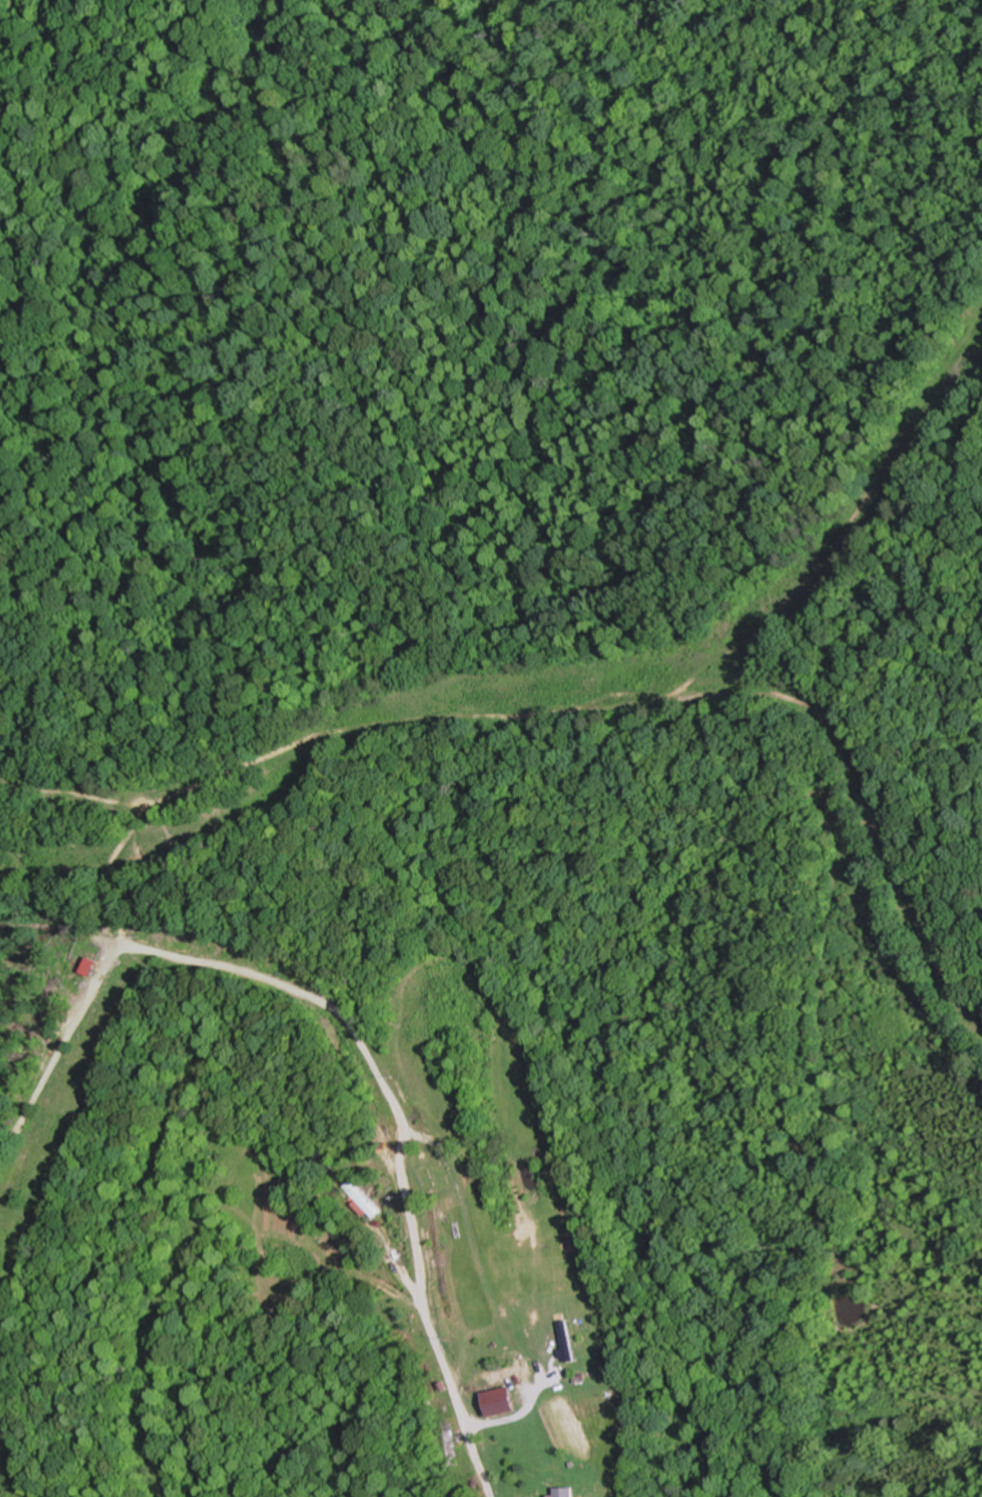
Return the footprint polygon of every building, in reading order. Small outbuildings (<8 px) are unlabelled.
[(381,1211),(349,1179),(342,1187),(373,1219),(381,1211)] [(483,1393),(489,1417),(516,1411),(510,1386),(483,1393)]
